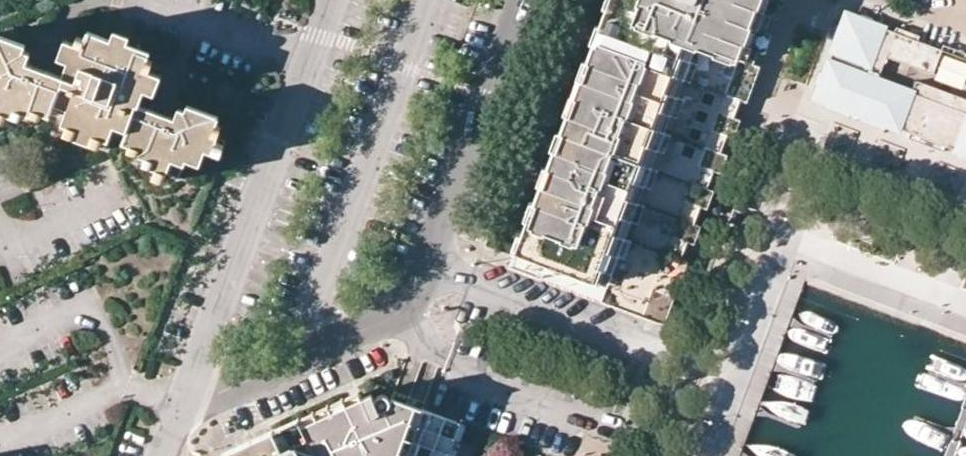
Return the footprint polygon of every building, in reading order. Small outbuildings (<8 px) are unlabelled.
[(512,250),(649,301),(699,167),(760,0),(607,0),(599,20),(562,119),(512,250)] [(699,167),(649,301),(661,306),(711,171),(774,0),(760,0),(699,167)] [(817,99),(826,102),(850,111),(861,115),(881,123),(885,124),(908,133),(943,146),(954,150),(965,154),(965,99),(915,81),(911,91),(878,79),(886,56),(933,73),(941,49),(916,40),(894,32),(847,16),(835,51),(817,99)] [(108,45),(122,50),(123,45),(127,35),(113,31),(110,40),(108,45)] [(5,112),(27,119),(29,113),(40,117),(42,112),(50,115),(52,110),(62,114),(57,132),(105,148),(110,132),(123,136),(121,142),(129,145),(128,151),(144,157),(141,165),(155,169),(165,172),(180,177),(186,158),(199,163),(204,149),(219,154),(222,144),(214,141),(208,139),(213,124),(216,115),(186,105),(184,110),(182,119),(174,116),(137,104),(124,100),(129,85),(142,89),(153,93),(159,75),(148,71),(142,69),(145,59),(147,53),(123,45),(122,50),(108,45),(110,40),(86,32),(81,46),(65,41),(59,59),(68,62),(80,66),(75,79),(64,75),(24,62),(18,60),(21,50),(24,42),(0,35),(0,110),(5,112)] [(145,59),(142,69),(148,71),(152,61),(145,59)] [(75,79),(80,66),(68,62),(64,75),(75,79)] [(129,85),(124,100),(137,104),(142,89),(129,85)] [(850,111),(826,102),(825,106),(848,116),(850,111)] [(881,123),(861,115),(860,120),(883,129),(885,124),(881,123)] [(943,146),(908,133),(906,137),(942,151),(943,146)] [(165,172),(155,169),(152,177),(163,181),(165,172)] [(301,425),(315,455),(445,455),(452,438),(458,421),(391,396),(387,401),(386,397),(382,395),(378,395),(375,397),(372,400),(368,396),(301,425)] [(301,425),(269,440),(234,455),(315,455),(301,425)]
